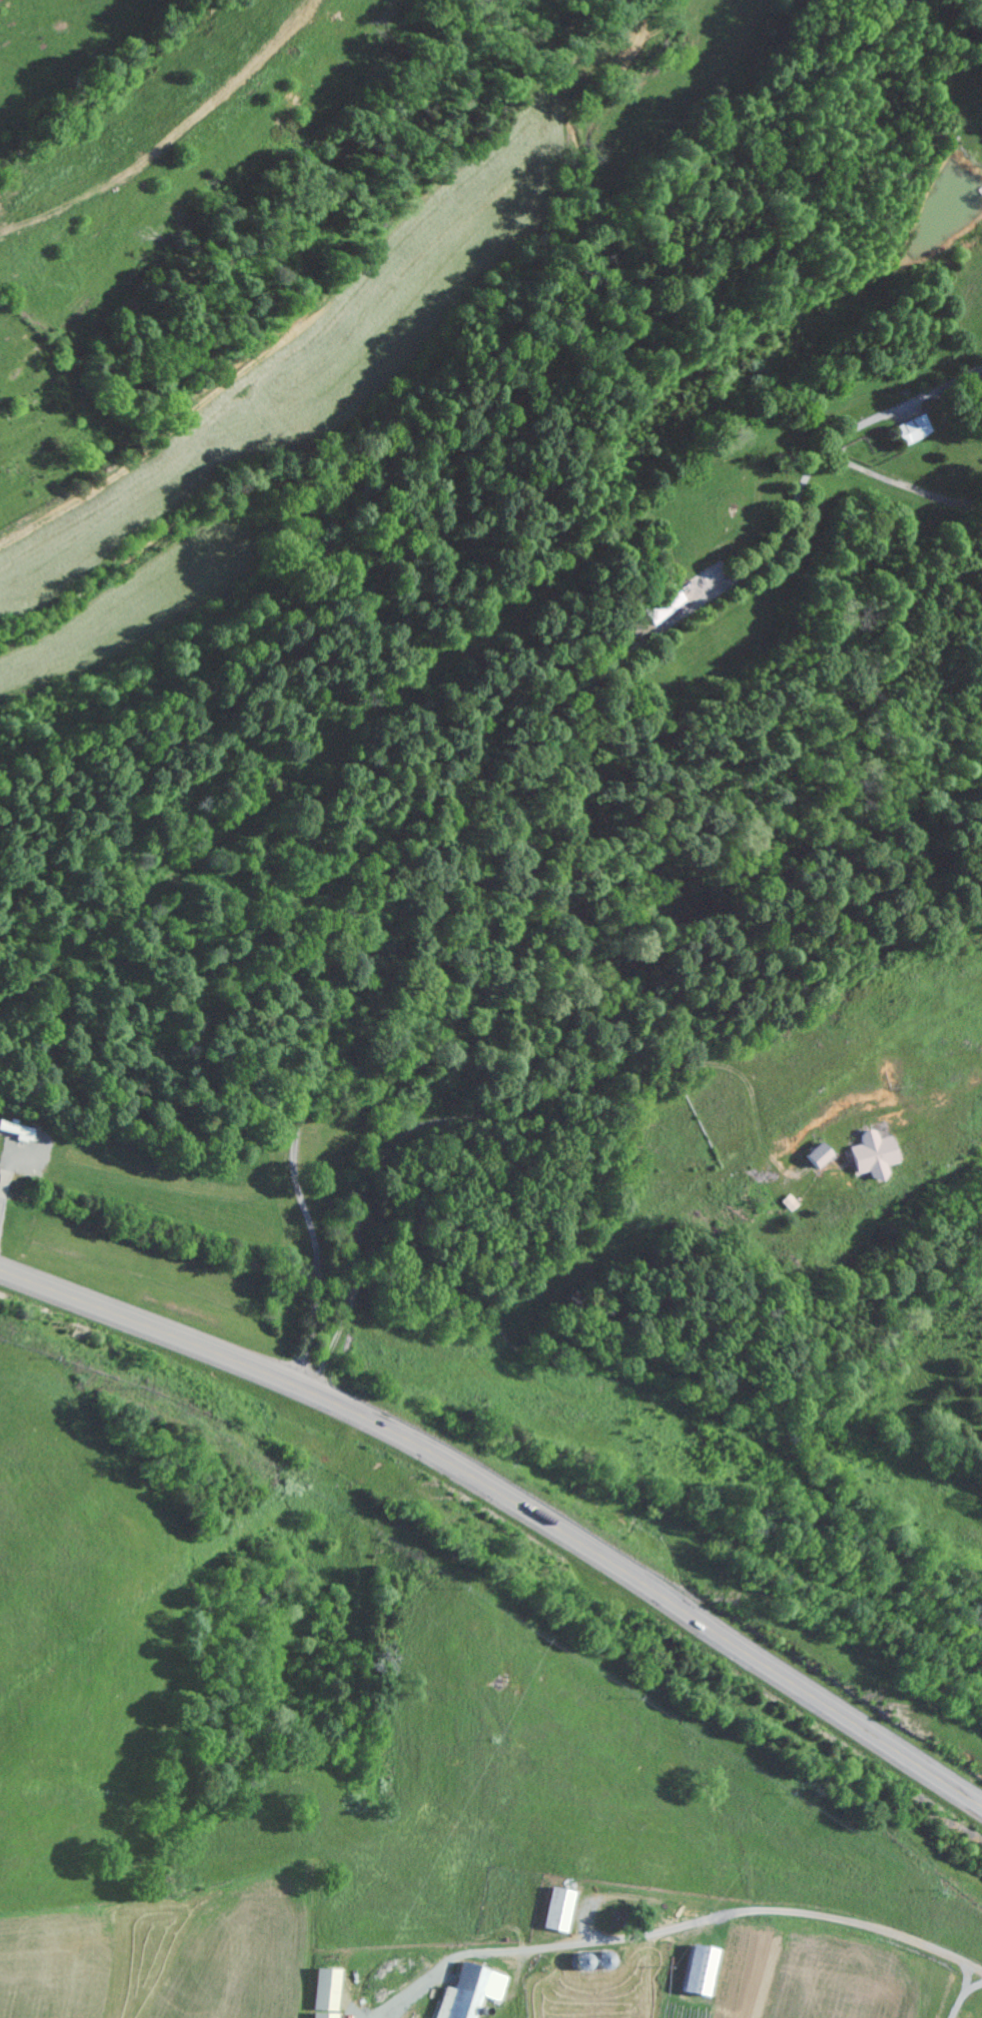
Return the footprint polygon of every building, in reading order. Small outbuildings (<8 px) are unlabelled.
[(938,433),(930,413),(902,424),(910,444),(938,433)] [(693,600),(680,584),(646,609),(658,626),(693,600)] [(858,1146),(865,1172),(877,1169),(879,1180),(897,1175),(894,1165),(907,1161),(900,1134),(886,1138),(883,1128),(867,1132),(870,1143),(858,1146)] [(843,1152),(831,1139),(815,1154),(828,1167),(843,1152)] [(805,1204),(797,1193),(787,1201),(796,1211),(805,1204)] [(573,1932),(581,1891),(557,1886),(549,1928),(573,1932)] [(689,1991),(715,1997),(725,1949),(699,1943),(689,1991)] [(467,1962),(460,1989),(450,1986),(441,2017),(482,2017),(488,1996),(505,2000),(513,1974),(467,1962)] [(320,1968),(318,2017),(343,2017),(344,1969),(320,1968)]
